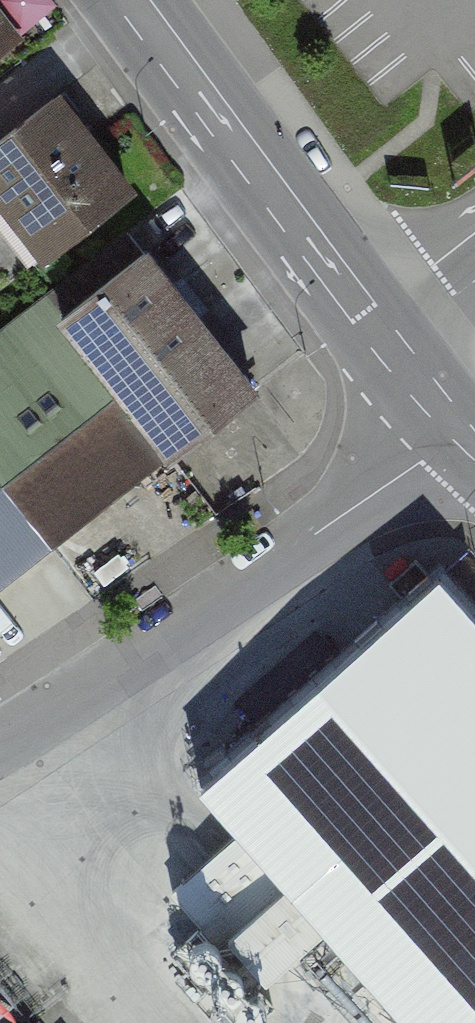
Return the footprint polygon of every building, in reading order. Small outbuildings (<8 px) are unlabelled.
[(17,38),(0,17),(0,51),(17,38)] [(128,193),(55,99),(0,141),(0,195),(47,255),(128,193)] [(63,316),(143,252),(127,231),(46,295),(63,316)] [(169,452),(173,456),(254,393),(143,252),(63,316),(169,452)] [(50,545),(169,452),(63,316),(46,295),(0,331),(0,481),(50,545)] [(50,545),(0,481),(0,584),(50,545)] [(407,603),(433,580),(415,560),(389,583),(407,603)] [(437,576),(433,580),(407,603),(341,661),(263,730),(200,786),(237,829),(326,927),(411,1022),(474,1022),(474,618),(437,576)] [(263,730),(341,661),(314,631),(236,700),(263,730)] [(237,829),(182,879),(185,882),(173,893),(204,927),(177,951),(242,1022),(256,1022),(275,1006),(256,985),(267,975),(270,978),(326,927),(237,829)]
